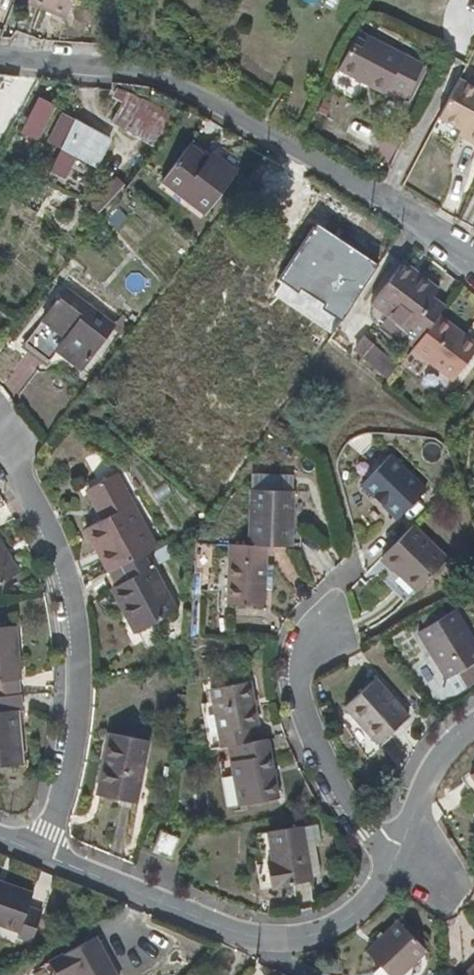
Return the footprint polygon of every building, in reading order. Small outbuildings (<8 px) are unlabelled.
[(80,0),(34,0),(32,5),(72,21),(80,0)] [(360,31),(341,68),(367,83),(370,78),(388,87),(407,97),(424,64),(360,31)] [(367,83),(341,68),(332,85),(357,99),(367,83)] [(370,78),(367,83),(385,93),(388,87),(370,78)] [(438,123),(460,134),(458,141),(473,149),(473,93),(457,85),(438,123)] [(112,122),(158,147),(179,119),(128,92),(112,122)] [(29,125),(37,130),(55,98),(46,93),(29,125)] [(63,116),(51,140),(63,147),(52,170),(67,178),(79,155),(96,166),(109,140),(63,116)] [(45,137),(28,170),(30,171),(45,179),(50,169),(52,170),(63,147),(51,140),(45,137)] [(208,159),(191,146),(164,181),(207,214),(238,172),(213,154),(208,159)] [(112,169),(88,191),(100,205),(124,183),(112,169)] [(45,179),(30,171),(13,201),(37,214),(48,194),(39,189),(45,179)] [(354,227),(352,226),(304,201),(295,200),(286,217),(291,220),(290,224),(324,243),(316,259),(311,256),(307,262),(314,269),(327,276),(348,237),(354,227)] [(102,223),(112,233),(129,219),(119,208),(102,223)] [(440,315),(447,307),(436,298),(442,290),(406,263),(373,303),(408,331),(403,337),(416,347),(440,315)] [(57,349),(83,371),(114,330),(122,336),(133,322),(124,314),(116,324),(68,288),(44,320),(66,338),(57,349)] [(440,315),(416,347),(415,349),(456,380),(473,356),(473,348),(465,341),(468,337),(440,315)] [(388,376),(400,363),(368,332),(355,345),(388,376)] [(468,337),(465,341),(473,348),(473,341),(468,337)] [(427,491),(392,457),(362,486),(396,521),(427,491)] [(109,571),(152,550),(157,547),(116,475),(93,487),(108,517),(102,521),(87,528),(109,571)] [(86,491),(102,521),(108,517),(93,487),(86,491)] [(266,546),(292,547),(293,491),(254,489),(250,545),(266,546)] [(414,525),(383,558),(416,591),(448,558),(414,525)] [(19,571),(0,541),(0,584),(19,571)] [(266,546),(250,545),(230,545),(227,603),(264,604),(264,588),(272,589),(273,566),(265,566),(266,546)] [(109,571),(107,573),(138,631),(176,611),(153,567),(159,564),(152,550),(109,571)] [(458,612),(421,634),(448,679),(458,673),(467,688),(473,683),(473,638),(458,612)] [(22,680),(17,627),(0,629),(0,681),(22,680)] [(347,708),(379,744),(410,716),(377,679),(347,708)] [(229,747),(252,743),(249,727),(259,725),(252,682),(197,691),(208,750),(229,747)] [(22,694),(0,696),(0,766),(24,764),(19,710),(23,709),(22,694)] [(137,804),(150,742),(110,734),(105,756),(108,757),(99,794),(137,804)] [(279,798),(269,740),(252,743),(229,747),(231,762),(219,764),(226,808),(279,798)] [(312,881),(303,827),(256,835),(260,862),(254,863),(259,892),(312,881)] [(164,833),(157,851),(173,858),(180,840),(164,833)] [(0,882),(0,926),(20,933),(19,937),(32,942),(44,912),(30,907),(34,895),(0,882)] [(425,948),(403,925),(399,920),(367,950),(391,974),(403,974),(427,951),(425,948)] [(403,925),(425,948),(430,943),(408,920),(403,925)] [(59,974),(117,974),(97,938),(52,960),(59,974)]
